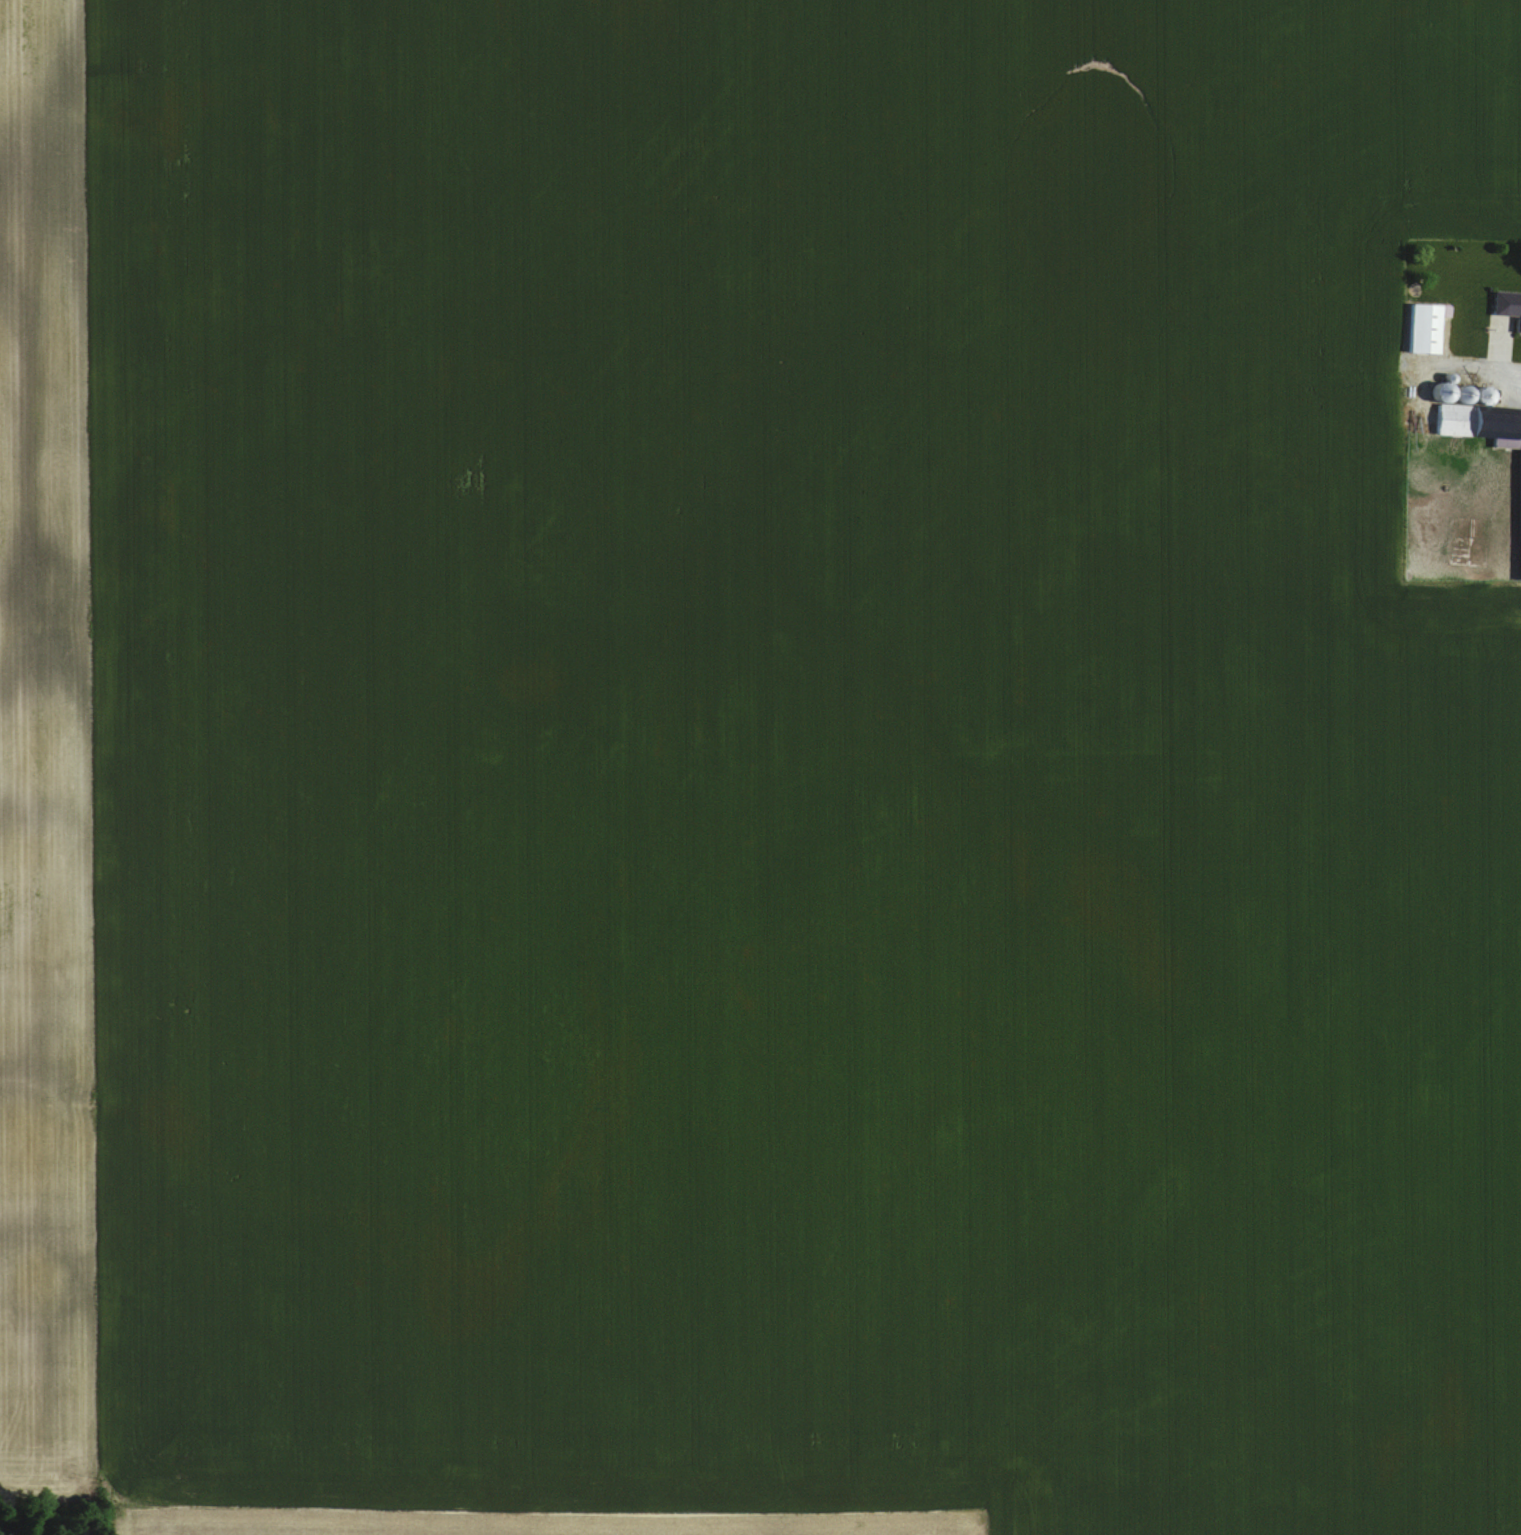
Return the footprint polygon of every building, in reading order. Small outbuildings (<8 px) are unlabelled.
[(1400,351),(1434,352),(1435,315),(1442,315),(1442,302),(1402,300),(1400,351)] [(1429,433),(1486,435),(1485,445),(1510,446),(1511,421),(1461,419),(1461,403),(1487,404),(1488,386),(1446,384),(1446,394),(1434,394),(1434,400),(1430,399),(1429,433)] [(1511,427),(1511,512),(1511,528),(1520,528),(1520,427),(1511,427)]
